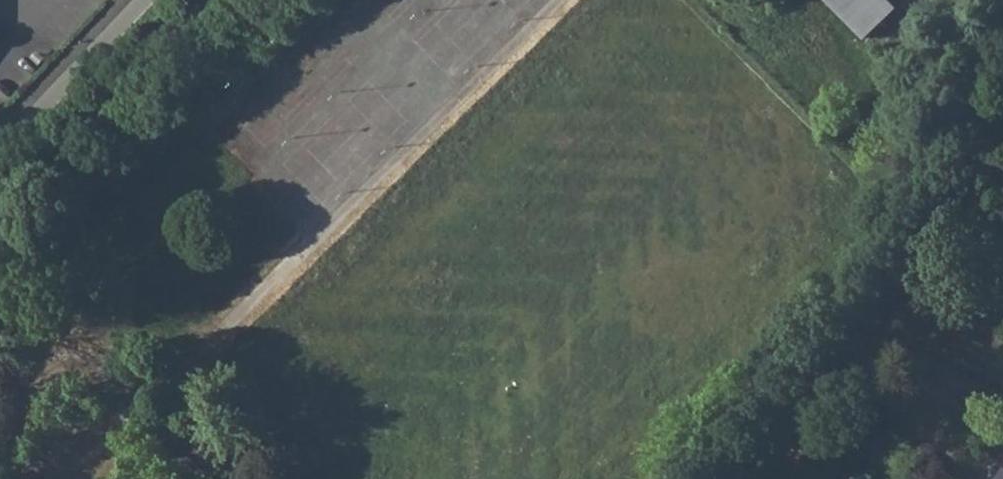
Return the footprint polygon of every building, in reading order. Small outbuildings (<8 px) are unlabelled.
[(885,0),(824,0),(865,42),(897,12),(885,0)]
